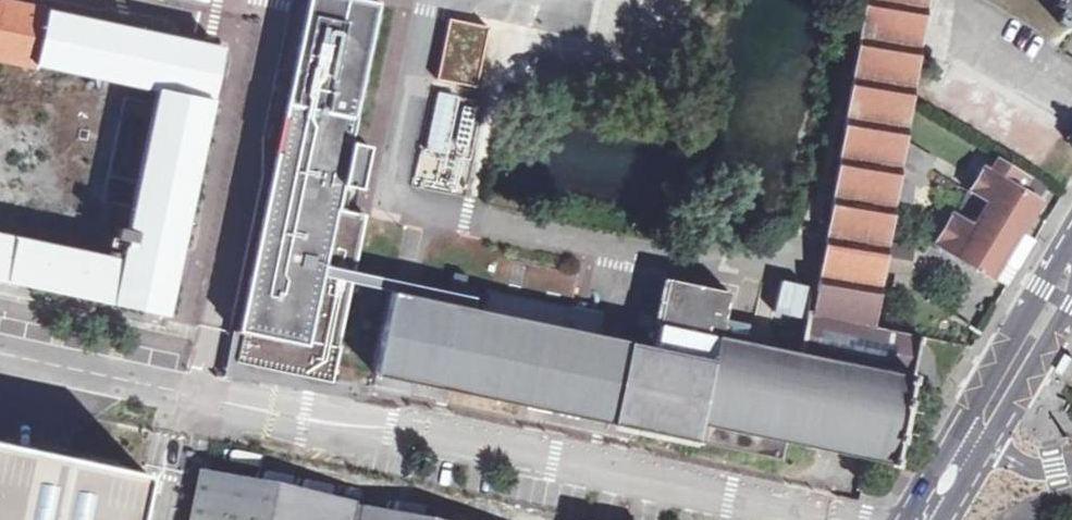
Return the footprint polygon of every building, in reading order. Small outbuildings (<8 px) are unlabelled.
[(38,64),(158,89),(130,227),(120,226),(117,239),(127,240),(124,260),(0,235),(0,281),(168,315),(224,48),(1,0),(0,0),(0,57),(38,64)] [(358,118),(381,3),(365,0),(310,0),(292,90),(299,91),(297,105),(358,118)] [(816,313),(811,312),(803,355),(913,378),(921,342),(921,336),(876,328),(900,183),(904,154),(912,109),(930,0),(867,0),(816,313)] [(492,26),(453,18),(441,79),(480,87),(492,26)] [(457,94),(442,91),(430,149),(446,152),(457,94)] [(247,329),(340,348),(368,218),(348,213),(354,186),(362,188),(371,146),(353,142),(358,118),(297,105),(289,104),(276,166),(280,167),(247,329)] [(900,183),(924,187),(932,170),(904,154),(900,183)] [(1047,186),(1013,166),(1005,180),(1038,200),(1047,186)] [(1020,231),(1038,200),(1005,180),(1003,179),(987,203),(984,209),(1020,231)] [(1020,231),(984,209),(987,203),(969,193),(957,218),(952,252),(991,276),(1020,231)] [(1036,240),(1020,231),(991,276),(1007,287),(1036,240)] [(913,378),(803,355),(722,338),(731,293),(668,280),(657,324),(661,325),(655,346),(598,334),(602,312),(490,288),(485,310),(392,290),(375,374),(781,458),(779,469),(791,470),(796,476),(811,466),(807,462),(810,445),(896,462),(913,378)] [(799,326),(806,291),(778,286),(771,320),(799,326)] [(334,377),(340,348),(247,329),(241,359),(334,377)] [(1057,379),(1066,384),(1071,373),(1071,360),(1068,358),(1057,379)] [(148,471),(0,439),(0,519),(138,519),(148,471)] [(204,476),(195,519),(371,519),(373,510),(204,476)] [(373,510),(371,519),(421,519),(373,510)]
